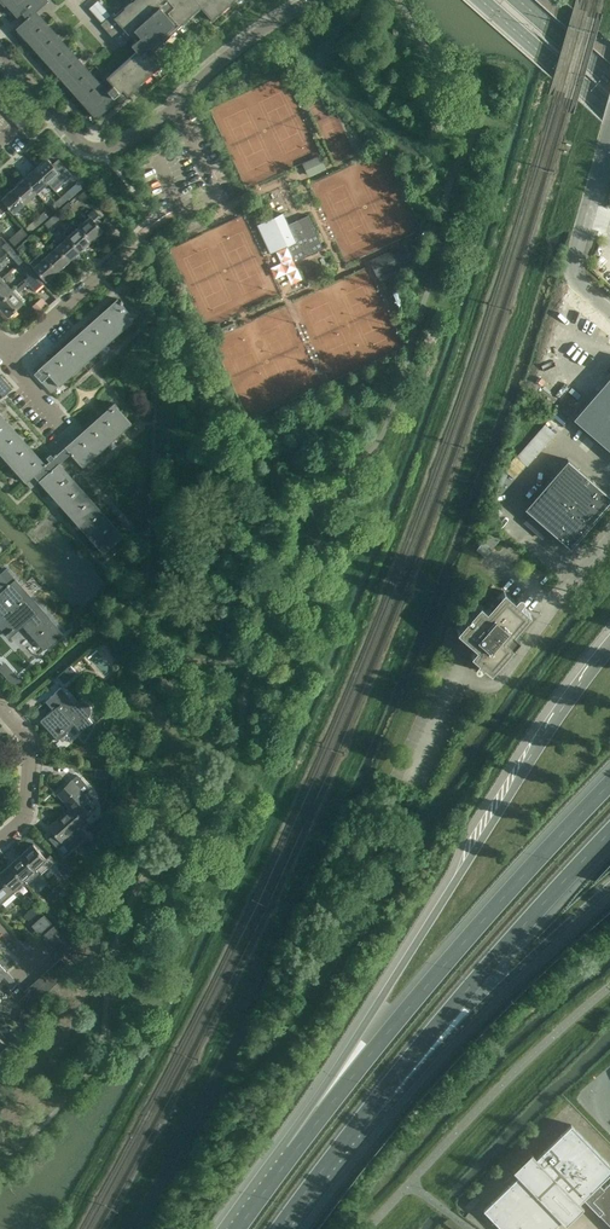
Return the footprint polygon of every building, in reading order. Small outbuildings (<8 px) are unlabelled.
[(17,17),(19,16),(24,21),(16,29),(96,118),(116,101),(114,98),(111,95),(35,12),(48,0),(2,0),(17,17)] [(107,78),(113,85),(107,90),(111,94),(111,95),(114,98),(115,98),(119,101),(119,102),(121,102),(122,102),(123,101),(124,100),(125,99),(125,98),(125,97),(124,96),(121,93),(123,91),(127,96),(165,63),(154,50),(201,8),(212,21),(235,0),(133,0),(114,17),(111,15),(101,24),(103,27),(100,30),(111,43),(115,40),(121,47),(132,38),(135,42),(132,45),(137,51),(107,78)] [(8,93),(4,88),(0,91),(0,100),(8,93)] [(0,100),(0,106),(2,108),(13,99),(8,93),(0,100)] [(13,99),(2,108),(7,114),(18,104),(13,99)] [(18,104),(7,114),(12,119),(23,109),(18,104)] [(23,109),(12,119),(17,125),(28,115),(23,109)] [(28,115),(17,125),(21,130),(32,120),(28,115)] [(308,177),(326,169),(320,155),(302,164),(308,177)] [(35,169),(48,183),(59,173),(47,159),(35,169)] [(36,193),(48,183),(35,169),(24,179),(36,193)] [(25,203),(36,193),(24,179),(13,189),(25,203)] [(25,203),(13,189),(1,200),(14,214),(25,203)] [(71,196),(67,192),(60,197),(65,202),(71,196)] [(54,203),(59,208),(65,202),(60,197),(54,203)] [(69,202),(62,208),(66,212),(72,206),(69,202)] [(91,241),(103,231),(97,225),(103,220),(94,210),(88,215),(90,217),(83,223),(81,221),(76,225),(78,227),(79,227),(91,241)] [(48,216),(44,211),(37,217),(42,222),(48,216)] [(61,217),(57,212),(50,218),(54,223),(61,217)] [(271,254),(288,246),(295,262),(323,248),(309,216),(308,215),(288,224),(284,216),(283,213),(257,225),(271,254)] [(31,223),(36,228),(42,222),(37,217),(31,223)] [(44,223),(48,228),(54,223),(50,218),(44,223)] [(80,251),(91,241),(79,227),(78,227),(67,237),(80,251)] [(23,229),(10,240),(15,245),(27,234),(23,229)] [(56,247),(69,261),(80,251),(67,237),(64,234),(53,244),(56,247)] [(6,242),(1,246),(7,252),(12,248),(6,242)] [(23,243),(17,248),(21,253),(27,247),(23,243)] [(404,245),(370,260),(377,277),(411,262),(404,245)] [(57,271),(69,261),(56,247),(45,257),(57,271)] [(15,265),(22,259),(12,248),(7,252),(10,256),(8,257),(15,265)] [(57,271),(45,257),(41,252),(29,262),(46,281),(57,271)] [(28,276),(32,272),(27,265),(22,270),(28,276)] [(11,290),(0,301),(0,309),(7,316),(8,315),(11,317),(17,311),(15,309),(25,300),(18,293),(28,284),(35,291),(43,283),(32,272),(28,276),(24,279),(14,288),(11,290)] [(1,279),(0,280),(0,301),(11,290),(1,279)] [(137,316),(133,311),(130,314),(121,304),(123,302),(121,300),(119,301),(117,299),(41,366),(33,373),(51,393),(59,386),(132,322),(132,321),(137,316)] [(12,388),(0,375),(0,394),(2,396),(12,388)] [(602,386),(600,388),(609,397),(609,376),(602,386)] [(600,388),(573,419),(609,450),(609,397),(600,388)] [(82,467),(131,424),(113,404),(64,447),(70,453),(82,467)] [(0,413),(0,454),(26,483),(46,465),(45,464),(0,413)] [(527,466),(556,434),(545,424),(517,457),(527,466)] [(53,457),(59,463),(70,453),(64,447),(53,457)] [(123,536),(59,463),(53,457),(45,464),(46,465),(26,483),(31,489),(39,482),(103,554),(123,536)] [(592,524),(609,503),(609,496),(568,459),(546,484),(592,524)] [(546,484),(525,509),(570,549),(592,524),(546,484)] [(476,549),(486,557),(502,537),(493,530),(485,539),(476,549)] [(0,575),(0,618),(1,619),(0,620),(0,628),(7,635),(23,620),(28,626),(27,627),(37,638),(29,644),(41,658),(50,650),(48,648),(62,636),(41,613),(39,615),(37,613),(11,583),(1,573),(0,575)] [(514,633),(531,614),(520,604),(523,601),(523,600),(523,599),(523,598),(523,597),(522,596),(521,596),(520,595),(519,595),(518,596),(517,597),(516,598),(515,600),(504,591),(487,610),(480,605),(457,631),(477,648),(471,655),(478,661),(476,665),(475,666),(475,667),(475,668),(476,669),(477,670),(478,670),(479,670),(480,670),(481,669),(484,666),(491,672),(514,646),(516,647),(522,640),(514,633)] [(70,665),(58,676),(64,684),(77,672),(70,665)] [(60,687),(50,697),(45,702),(52,710),(40,721),(56,738),(73,723),(81,732),(92,723),(88,718),(89,717),(90,715),(90,713),(91,710),(90,708),(89,706),(88,705),(87,704),(85,703),(83,702),(81,702),(78,702),(77,703),(76,704),(60,687)] [(95,808),(83,794),(90,789),(78,775),(71,781),(57,793),(68,804),(67,808),(72,809),(82,820),(82,819),(95,808)] [(86,823),(82,819),(82,820),(72,809),(67,808),(67,811),(49,828),(54,834),(49,839),(64,856),(70,851),(64,843),(86,823)] [(21,855),(37,873),(39,875),(55,861),(50,855),(46,859),(33,844),(21,855)] [(21,855),(10,865),(24,880),(26,883),(32,877),(37,873),(21,855)] [(0,874),(0,877),(12,890),(18,885),(20,887),(26,883),(24,880),(10,865),(0,874)] [(75,878),(85,889),(92,883),(81,872),(75,878)] [(0,877),(0,903),(1,904),(8,898),(14,893),(12,890),(0,877)] [(65,894),(59,884),(52,889),(60,899),(65,894)] [(52,889),(46,895),(55,903),(60,899),(52,889)] [(39,910),(37,905),(29,910),(34,915),(39,910)] [(23,916),(28,920),(34,915),(29,910),(23,916)] [(44,915),(31,926),(39,935),(51,924),(44,915)] [(46,942),(47,941),(58,931),(54,926),(42,937),(46,942)] [(47,941),(46,942),(51,947),(58,941),(63,937),(58,931),(47,941)] [(56,952),(68,942),(63,937),(58,941),(51,947),(56,952)] [(68,942),(56,952),(61,958),(73,947),(68,942)] [(55,963),(66,975),(71,970),(61,958),(55,963)] [(50,967),(61,980),(66,975),(55,963),(50,967)] [(61,980),(50,967),(45,972),(55,984),(61,980)] [(39,977),(50,989),(55,984),(45,972),(39,977)] [(34,981),(45,994),(50,989),(39,977),(34,981)] [(29,986),(40,998),(45,994),(34,981),(29,986)] [(40,998),(29,986),(24,991),(26,994),(34,1003),(40,998)] [(23,1005),(18,1022),(30,1025),(35,1004),(34,1003),(26,994),(19,1001),(23,1005)] [(484,1209),(503,1228),(552,1228),(561,1220),(565,1224),(583,1207),(579,1202),(584,1198),(599,1214),(603,1210),(609,1218),(609,1164),(571,1124),(549,1145),(536,1158),(533,1154),(531,1152),(513,1170),(514,1171),(518,1175),(506,1187),(484,1209)]
